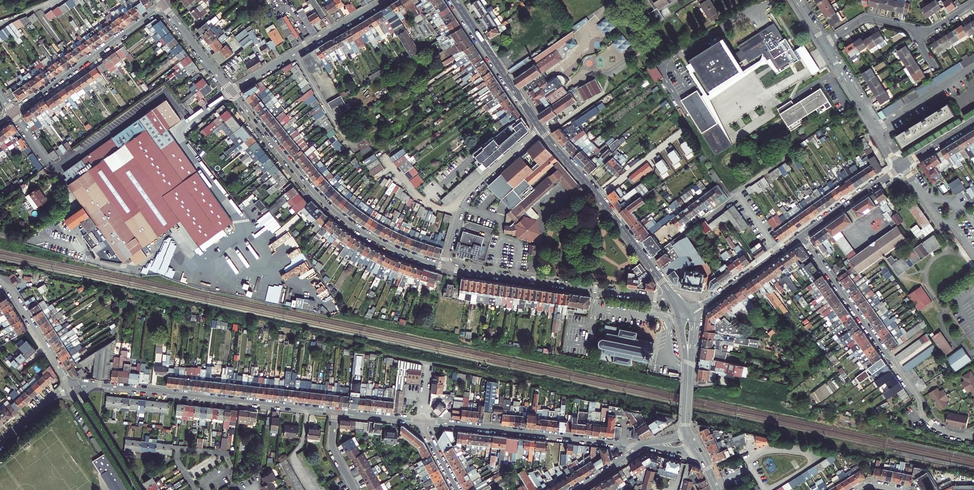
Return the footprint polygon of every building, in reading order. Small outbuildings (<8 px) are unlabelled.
[(70,9),(76,5),(73,0),(69,0),(65,3),(70,9)] [(99,0),(106,9),(108,8),(102,0),(100,0),(99,0)] [(141,14),(133,3),(131,0),(129,0),(126,2),(124,4),(134,18),(141,14)] [(140,0),(137,0),(133,3),(141,14),(147,9),(146,8),(140,0)] [(197,4),(201,1),(200,0),(181,0),(189,10),(197,4)] [(197,4),(198,6),(190,12),(197,20),(208,11),(207,9),(205,10),(204,8),(207,7),(204,3),(204,2),(205,2),(208,0),(202,0),(201,1),(197,4)] [(302,8),(296,12),(311,36),(318,33),(313,25),(321,19),(309,0),(307,1),(306,2),(308,6),(303,9),(302,8)] [(309,0),(321,19),(327,16),(321,7),(317,1),(316,0),(309,0)] [(327,16),(339,8),(333,0),(332,0),(321,7),(327,16)] [(339,8),(344,5),(344,3),(342,0),(333,0),(339,8)] [(405,18),(408,16),(406,13),(407,12),(400,0),(398,0),(395,2),(405,18)] [(424,20),(422,16),(420,13),(417,9),(417,8),(416,6),(414,4),(412,0),(400,0),(407,12),(409,16),(414,24),(410,27),(419,42),(433,33),(432,32),(429,28),(427,24),(424,20)] [(422,2),(416,6),(417,8),(426,3),(430,1),(430,0),(421,0),(422,2)] [(428,13),(445,2),(443,0),(439,0),(432,5),(429,7),(426,9),(428,13)] [(477,11),(485,6),(488,4),(485,0),(478,0),(472,4),(477,11)] [(656,10),(650,14),(656,23),(665,18),(660,10),(676,0),(649,0),(656,10)] [(699,0),(705,11),(714,5),(711,0),(700,0),(699,0)] [(832,6),(828,0),(824,0),(818,4),(823,11),(832,6)] [(889,0),(879,0),(878,7),(887,9),(889,0)] [(887,9),(895,11),(898,0),(889,0),(887,9)] [(895,11),(908,13),(910,3),(902,2),(903,0),(898,0),(895,11)] [(930,4),(935,13),(946,6),(944,3),(942,0),(939,2),(938,0),(936,0),(930,4)] [(944,3),(946,6),(950,12),(956,7),(952,0),(948,0),(944,3)] [(346,1),(344,3),(344,5),(350,13),(356,10),(352,3),(349,5),(346,1)] [(395,2),(390,5),(406,29),(410,27),(405,18),(395,2)] [(428,13),(430,16),(434,14),(438,12),(447,6),(445,2),(428,13)] [(64,14),(70,9),(65,3),(59,7),(63,13),(64,14)] [(128,23),(134,18),(124,4),(118,8),(118,9),(128,23)] [(927,18),(935,13),(930,4),(922,9),(927,18)] [(390,5),(382,10),(392,27),(394,30),(411,57),(420,52),(406,29),(390,5)] [(718,12),(714,5),(705,11),(712,21),(718,17),(716,14),(718,12)] [(58,6),(52,11),(56,16),(57,17),(63,13),(59,7),(58,6)] [(430,16),(433,20),(437,17),(440,17),(450,10),(447,6),(438,12),(434,14),(430,16)] [(487,10),(485,6),(477,11),(481,18),(492,11),(493,10),(491,7),(487,10)] [(823,11),(828,19),(837,13),(832,6),(823,11)] [(115,32),(122,27),(111,13),(108,8),(106,9),(109,14),(106,16),(104,17),(107,20),(115,32)] [(128,23),(118,9),(111,13),(122,27),(128,23)] [(51,10),(45,15),(49,21),(56,16),(52,11),(51,10)] [(382,10),(377,13),(388,30),(392,27),(382,10)] [(433,20),(435,24),(438,22),(443,21),(453,14),(450,10),(440,17),(437,17),(433,20)] [(481,18),(486,25),(496,18),(492,11),(481,18)] [(837,13),(828,19),(833,27),(842,21),(841,20),(843,19),(839,12),(837,13)] [(31,22),(32,23),(38,19),(34,13),(28,18),(31,22)] [(388,30),(377,13),(373,15),(379,24),(381,23),(382,24),(383,27),(382,28),(387,35),(390,33),(388,30)] [(202,34),(222,18),(219,14),(213,18),(210,20),(210,19),(197,29),(202,34)] [(438,28),(439,27),(441,26),(446,25),(456,19),(453,14),(443,21),(438,22),(435,24),(438,28)] [(286,15),(283,17),(295,38),(298,36),(286,15)] [(385,34),(380,26),(379,24),(373,15),(369,18),(380,36),(385,34)] [(27,16),(19,19),(23,25),(25,27),(31,22),(28,18),(27,16)] [(295,38),(283,17),(282,17),(277,20),(294,47),(299,44),(295,38)] [(497,17),(496,18),(486,25),(490,32),(501,25),(502,24),(497,17)] [(587,17),(574,25),(578,30),(589,20),(587,17)] [(608,17),(598,25),(606,35),(616,27),(608,17)] [(93,28),(86,18),(83,20),(85,23),(86,23),(88,26),(91,30),(93,28)] [(156,18),(146,25),(147,26),(152,33),(149,35),(146,37),(148,40),(156,33),(158,32),(165,26),(160,20),(158,21),(156,18)] [(380,36),(369,18),(364,21),(377,41),(381,38),(380,36)] [(506,25),(513,20),(511,18),(502,24),(501,25),(490,32),(489,33),(492,39),(507,28),(506,25)] [(17,29),(23,25),(19,19),(13,23),(17,29)] [(439,27),(443,32),(458,23),(456,19),(446,25),(441,26),(439,27)] [(73,20),(70,22),(79,34),(81,32),(73,20)] [(115,32),(107,20),(100,25),(109,37),(115,32)] [(379,44),(377,41),(364,21),(359,24),(370,41),(373,47),(379,44)] [(22,35),(17,29),(13,23),(12,22),(6,27),(10,33),(12,36),(15,40),(22,35)] [(971,22),(964,27),(969,36),(973,33),(973,27),(971,22)] [(436,39),(438,41),(461,27),(458,23),(443,32),(444,34),(436,39)] [(359,24),(354,27),(364,43),(367,42),(367,43),(370,41),(359,24)] [(774,24),(756,35),(766,51),(763,54),(764,55),(763,57),(765,58),(767,61),(768,62),(771,59),(780,73),(794,63),(792,59),(791,59),(780,42),(784,40),(774,24)] [(100,25),(94,29),(102,41),(109,37),(100,25)] [(257,43),(258,45),(263,54),(271,49),(267,42),(265,39),(261,41),(260,39),(258,40),(250,26),(251,26),(250,25),(245,29),(253,41),(255,44),(257,43)] [(963,25),(955,30),(960,39),(962,41),(970,36),(969,36),(964,27),(963,25)] [(162,38),(169,32),(165,26),(158,32),(162,38)] [(202,35),(209,43),(217,37),(217,38),(223,33),(219,27),(217,29),(214,26),(202,35)] [(273,26),(266,31),(272,40),(276,46),(284,42),(276,28),(275,29),(273,26)] [(0,31),(0,33),(5,39),(6,41),(12,36),(10,33),(6,27),(0,31)] [(354,27),(348,30),(358,47),(364,44),(364,43),(354,27)] [(438,41),(444,50),(448,48),(467,36),(461,27),(438,41)] [(102,41),(94,29),(92,31),(88,34),(96,46),(102,41)] [(245,29),(235,37),(244,49),(253,41),(245,29)] [(358,47),(348,30),(344,32),(353,49),(354,50),(358,47)] [(953,44),(954,46),(962,41),(960,39),(955,30),(947,35),(953,44)] [(880,31),(872,36),(877,45),(879,47),(879,49),(888,43),(880,31)] [(174,38),(169,32),(162,38),(160,40),(164,46),(174,38)] [(353,49),(344,32),(340,35),(349,52),(353,49)] [(545,72),(565,58),(566,56),(567,54),(566,52),(570,49),(571,50),(573,48),(578,45),(574,39),(572,32),(558,41),(556,38),(547,44),(550,47),(542,52),(540,49),(532,54),(534,58),(536,61),(535,63),(537,65),(515,80),(521,88),(527,84),(532,91),(529,93),(533,99),(562,80),(566,77),(565,77),(564,76),(562,75),(559,75),(558,75),(557,75),(549,81),(546,77),(548,76),(545,72)] [(156,33),(148,40),(150,42),(158,35),(156,33)] [(223,33),(217,38),(209,44),(215,52),(219,49),(223,46),(221,43),(224,41),(228,38),(223,33)] [(90,50),(96,46),(88,34),(82,38),(90,50)] [(90,50),(82,38),(79,35),(76,37),(78,41),(75,43),(84,55),(90,50)] [(349,52),(340,35),(335,37),(345,54),(349,52)] [(623,35),(613,43),(621,53),(631,45),(625,37),(623,35)] [(763,54),(766,51),(756,35),(739,46),(742,50),(733,56),(723,40),(692,60),(712,91),(720,85),(720,86),(743,71),(738,64),(747,58),(749,62),(763,54)] [(953,44),(947,35),(940,40),(945,48),(953,44)] [(448,48),(453,55),(472,44),(467,36),(448,48)] [(877,45),(872,36),(864,41),(867,47),(869,50),(877,45)] [(345,54),(335,37),(331,40),(340,57),(343,56),(344,58),(345,59),(347,58),(345,54)] [(168,52),(172,49),(179,44),(174,38),(164,46),(161,48),(157,51),(155,53),(157,55),(165,49),(168,52)] [(854,43),(860,51),(867,47),(864,41),(862,38),(854,43)] [(77,59),(84,55),(75,43),(73,40),(71,41),(73,44),(69,47),(69,48),(77,59)] [(270,40),(267,42),(271,49),(275,55),(278,53),(274,47),(276,46),(272,40),(271,41),(270,40)] [(324,44),(331,56),(335,54),(336,56),(339,61),(342,59),(340,57),(331,40),(324,44)] [(945,48),(940,40),(932,45),(939,56),(947,51),(945,48)] [(860,51),(854,43),(846,48),(852,57),(850,58),(852,61),(859,57),(856,54),(860,51)] [(77,59),(69,48),(65,50),(60,44),(57,45),(62,52),(71,64),(77,59)] [(179,44),(172,49),(174,52),(168,56),(167,56),(163,59),(165,61),(156,68),(157,70),(161,67),(183,49),(179,44)] [(215,52),(212,55),(218,63),(226,58),(233,52),(226,44),(223,46),(219,49),(215,52)] [(331,56),(324,44),(319,46),(331,68),(334,67),(330,60),(329,59),(331,57),(331,56)] [(460,56),(461,59),(476,49),(472,44),(453,55),(442,62),(444,65),(460,56)] [(813,75),(821,70),(806,44),(798,49),(813,75)] [(49,47),(56,57),(65,68),(71,64),(62,52),(58,55),(51,45),(49,47)] [(879,47),(877,45),(869,50),(872,54),(879,49),(879,47)] [(124,46),(120,49),(126,56),(129,54),(124,46)] [(331,68),(319,46),(315,49),(324,66),(325,68),(326,68),(329,73),(331,72),(329,69),(331,68)] [(898,51),(903,59),(911,54),(906,46),(898,51)] [(453,55),(448,48),(444,50),(437,54),(442,62),(453,55)] [(120,49),(109,56),(122,74),(124,72),(120,66),(123,63),(121,60),(126,56),(120,49)] [(183,49),(161,67),(163,69),(172,62),(172,63),(178,58),(181,61),(188,55),(183,49)] [(324,66),(315,49),(301,57),(310,74),(317,70),(319,73),(322,71),(320,68),(324,66)] [(461,59),(464,64),(479,54),(476,49),(461,59)] [(514,53),(512,49),(500,57),(509,70),(515,66),(509,56),(514,53)] [(65,68),(56,57),(52,60),(46,52),(44,54),(47,57),(58,73),(65,68)] [(251,59),(244,63),(250,73),(262,66),(257,56),(256,57),(254,53),(249,56),(251,59)] [(479,54),(464,64),(465,66),(461,69),(462,71),(482,58),(479,54)] [(903,59),(907,67),(916,61),(911,54),(903,59)] [(192,61),(188,55),(181,61),(177,64),(173,67),(176,70),(174,72),(175,74),(192,61)] [(100,65),(104,71),(108,68),(111,72),(115,70),(121,79),(124,77),(122,74),(109,56),(103,61),(104,62),(100,65)] [(530,57),(529,56),(515,66),(509,70),(511,74),(532,60),(531,59),(532,58),(531,57),(530,57)] [(52,77),(58,73),(47,57),(40,61),(52,77)] [(482,58),(462,71),(464,73),(467,71),(468,73),(470,72),(485,62),(482,58)] [(743,71),(720,86),(703,97),(722,127),(724,125),(707,98),(767,61),(765,58),(743,71)] [(52,77),(40,61),(39,59),(33,64),(37,70),(46,82),(52,77)] [(175,74),(171,78),(174,82),(185,73),(185,72),(188,70),(193,77),(199,73),(201,72),(192,61),(175,74)] [(916,61),(907,67),(904,69),(909,76),(921,69),(916,61)] [(485,62),(470,72),(470,73),(462,79),(464,82),(470,78),(487,66),(485,62)] [(291,63),(282,69),(286,73),(291,69),(294,67),(291,63)] [(291,69),(294,73),(300,69),(300,68),(297,64),(294,67),(291,69)] [(654,81),(656,83),(663,78),(654,64),(647,69),(651,76),(654,81)] [(90,72),(104,92),(107,90),(100,81),(104,78),(108,84),(111,82),(103,72),(104,71),(100,65),(90,72)] [(478,77),(479,78),(490,70),(487,66),(470,78),(472,82),(475,80),(474,79),(478,77)] [(862,74),(867,82),(876,76),(871,68),(862,74)] [(293,74),(297,78),(302,74),(303,73),(300,69),(294,73),(293,74)] [(926,76),(921,69),(909,76),(913,83),(916,81),(917,82),(926,76)] [(39,87),(46,82),(37,70),(31,75),(39,87)] [(475,83),(477,85),(493,75),(490,70),(479,78),(477,79),(479,81),(475,83)] [(39,87),(31,75),(29,72),(22,77),(24,79),(33,91),(39,87)] [(91,86),(95,84),(102,94),(104,92),(90,72),(84,76),(91,86)] [(207,84),(199,73),(193,77),(191,79),(195,84),(189,88),(192,92),(181,101),(183,103),(207,84)] [(302,74),(297,78),(300,83),(305,78),(306,78),(302,74)] [(486,84),(487,85),(496,79),(493,75),(477,85),(473,88),(475,91),(486,84)] [(26,96),(33,91),(24,79),(22,81),(21,82),(16,76),(14,78),(18,85),(26,96)] [(87,89),(91,86),(84,76),(78,81),(83,88),(85,86),(87,89)] [(639,84),(643,89),(654,81),(651,76),(639,84)] [(867,82),(872,89),(881,84),(876,76),(867,82)] [(566,77),(562,80),(533,99),(538,105),(543,102),(548,109),(539,114),(545,123),(549,120),(551,123),(552,124),(553,124),(555,124),(558,122),(556,119),(559,117),(558,115),(563,111),(567,116),(570,114),(570,113),(572,111),(573,112),(575,110),(572,105),(577,101),(580,106),(587,102),(587,99),(602,91),(595,79),(584,85),(580,84),(574,88),(574,87),(569,90),(570,91),(568,92),(564,86),(565,84),(566,85),(570,80),(566,77)] [(308,84),(309,83),(305,78),(300,83),(303,88),(308,84)] [(479,92),(481,95),(499,83),(496,79),(487,85),(487,86),(482,90),(479,92)] [(83,88),(78,81),(71,85),(78,95),(79,96),(83,93),(84,95),(87,99),(89,97),(85,91),(83,88)] [(246,98),(260,87),(258,84),(258,83),(244,91),(243,95),(246,98)] [(246,98),(249,103),(267,89),(264,86),(262,87),(259,83),(258,84),(260,87),(246,98)] [(482,101),(483,100),(501,87),(499,83),(481,95),(479,97),(482,101)] [(74,98),(78,95),(71,85),(71,84),(64,89),(77,106),(79,104),(77,100),(76,100),(74,98)] [(207,84),(183,103),(191,114),(194,112),(189,105),(193,101),(193,100),(196,97),(199,101),(202,105),(205,102),(204,100),(203,101),(202,99),(201,98),(212,90),(207,84)] [(303,88),(301,89),(305,93),(311,89),(312,88),(308,84),(303,88)] [(872,89),(877,97),(886,91),(881,84),(872,89)] [(26,96),(18,85),(13,88),(12,87),(7,90),(13,99),(16,97),(19,101),(26,96)] [(486,104),(486,103),(504,91),(501,87),(483,100),(486,104)] [(249,103),(253,107),(268,94),(271,92),(267,88),(267,89),(249,103)] [(77,106),(64,89),(59,93),(64,100),(67,98),(71,104),(72,104),(75,108),(77,106)] [(304,101),(305,101),(313,94),(315,93),(311,89),(305,93),(301,97),(304,101)] [(821,89),(799,103),(807,115),(817,109),(820,114),(832,106),(821,89)] [(490,109),(492,107),(508,96),(504,91),(486,103),(490,109)] [(698,91),(682,100),(716,154),(732,144),(719,123),(718,123),(698,91)] [(886,91),(877,97),(882,104),(891,99),(886,91)] [(66,104),(64,100),(59,93),(52,97),(60,108),(66,104)] [(253,107),(256,111),(272,99),(268,94),(253,107)] [(313,94),(305,101),(307,104),(310,102),(311,103),(317,99),(313,94)] [(349,109),(343,98),(341,95),(328,103),(331,110),(338,106),(341,113),(349,109)] [(508,96),(492,107),(494,110),(492,112),(494,115),(497,112),(512,102),(508,96)] [(46,102),(53,111),(54,112),(58,109),(60,112),(62,110),(60,108),(52,97),(46,102)] [(53,111),(46,102),(44,98),(39,102),(48,115),(53,111)] [(167,99),(159,105),(175,124),(179,121),(177,118),(179,117),(167,99)] [(256,111),(260,115),(277,101),(278,101),(277,99),(274,101),(272,99),(256,111)] [(311,104),(314,108),(319,104),(320,103),(317,99),(311,103),(311,104)] [(260,115),(264,120),(281,106),(277,101),(260,115)] [(791,101),(778,109),(791,131),(804,123),(801,119),(807,115),(799,103),(794,106),(791,101)] [(52,120),(48,115),(39,102),(35,105),(48,123),(52,120)] [(497,116),(500,119),(515,107),(512,102),(497,112),(499,115),(497,116)] [(923,119),(923,120),(912,127),(910,128),(910,127),(907,129),(897,136),(904,147),(957,114),(950,103),(943,108),(942,107),(939,109),(940,109),(927,118),(926,117),(923,118),(923,119)] [(220,115),(203,129),(205,131),(202,133),(205,137),(208,135),(217,127),(232,115),(223,104),(216,110),(220,115)] [(313,109),(317,113),(322,109),(323,108),(319,104),(314,108),(313,109)] [(48,123),(35,105),(30,108),(43,126),(45,128),(49,125),(48,123)] [(167,130),(175,124),(159,105),(137,120),(101,145),(149,212),(166,200),(176,215),(198,246),(232,222),(167,130)] [(559,141),(581,125),(604,109),(601,105),(596,108),(594,105),(582,113),(584,116),(572,124),(572,125),(569,127),(568,126),(562,130),(560,128),(552,133),(559,141)] [(264,120),(267,124),(283,111),(284,110),(281,106),(264,120)] [(515,107),(500,119),(493,125),(497,129),(503,124),(504,125),(509,121),(511,123),(516,119),(521,116),(515,107)] [(39,129),(43,126),(30,108),(26,111),(39,129)] [(31,127),(30,127),(33,131),(35,130),(37,133),(40,130),(39,129),(26,111),(24,113),(23,117),(27,123),(28,122),(31,127)] [(267,124),(271,129),(285,117),(287,116),(283,111),(267,124)] [(318,119),(322,123),(328,118),(325,114),(318,119)] [(232,115),(217,127),(219,130),(222,127),(229,136),(234,131),(241,126),(232,115)] [(493,138),(485,144),(473,154),(478,160),(475,162),(477,164),(525,122),(521,116),(516,119),(517,119),(494,139),(493,138)] [(271,129),(274,133),(288,121),(285,117),(271,129)] [(274,133),(278,137),(292,126),(290,124),(291,123),(292,124),(297,120),(294,117),(288,121),(274,133)] [(328,118),(322,123),(320,125),(323,129),(331,123),(328,118)] [(484,171),(529,131),(530,128),(525,122),(477,164),(479,166),(484,171)] [(9,123),(7,125),(17,140),(39,171),(44,168),(13,124),(9,123)] [(323,129),(327,133),(333,128),(334,128),(331,123),(323,129)] [(232,147),(234,149),(251,135),(243,124),(241,126),(234,131),(238,136),(236,138),(239,142),(232,147)] [(17,140),(7,125),(2,128),(13,144),(16,148),(19,145),(16,141),(17,140)] [(559,141),(563,146),(572,139),(578,135),(582,132),(584,130),(581,125),(559,141)] [(278,137),(281,142),(295,130),(292,126),(278,137)] [(13,144),(2,128),(0,130),(0,135),(8,147),(10,149),(13,147),(12,144),(13,144)] [(327,134),(330,138),(335,135),(337,133),(333,128),(327,133),(327,134)] [(351,135),(355,140),(364,135),(360,129),(351,135)] [(281,142),(285,146),(299,135),(295,130),(281,142)] [(563,146),(567,150),(574,144),(580,138),(585,135),(582,132),(578,135),(572,139),(563,146)] [(967,134),(963,137),(973,154),(973,145),(967,134)] [(0,135),(0,145),(5,153),(9,150),(7,148),(8,147),(0,135)] [(245,150),(246,150),(256,141),(251,135),(234,149),(236,151),(242,146),(245,150)] [(285,146),(288,150),(302,139),(299,135),(285,146)] [(331,143),(332,144),(337,139),(338,139),(335,135),(330,138),(325,143),(327,146),(331,143)] [(355,140),(361,151),(369,145),(370,145),(364,135),(355,140)] [(567,150),(571,153),(577,148),(584,142),(588,139),(585,135),(580,138),(574,144),(567,150)] [(584,167),(590,174),(604,162),(617,150),(619,148),(626,141),(623,137),(619,140),(616,143),(615,144),(616,145),(612,149),(610,150),(609,149),(598,160),(596,157),(592,160),(584,167)] [(963,137),(959,139),(969,156),(971,158),(973,156),(973,154),(963,137)] [(571,153),(574,157),(582,150),(592,142),(588,138),(588,139),(584,142),(577,148),(571,153)] [(288,150),(292,155),(306,143),(302,139),(288,150)] [(335,148),(341,143),(337,139),(332,144),(335,148)] [(615,141),(609,146),(612,149),(616,145),(615,144),(616,143),(619,140),(618,139),(615,141)] [(868,156),(878,173),(882,171),(882,169),(865,139),(859,142),(868,156)] [(959,139),(955,142),(965,158),(969,156),(959,139)] [(534,189),(530,185),(558,160),(539,140),(488,185),(510,211),(534,189)] [(256,141),(246,150),(248,153),(247,154),(241,159),(242,162),(261,147),(256,141)] [(574,157),(582,165),(590,158),(596,153),(599,150),(592,142),(582,150),(574,157)] [(950,145),(951,146),(959,158),(960,157),(961,160),(965,158),(955,142),(950,145)] [(292,155),(296,159),(310,148),(306,143),(292,155)] [(341,143),(335,148),(339,152),(344,148),(341,143)] [(59,148),(63,154),(68,151),(63,144),(58,147),(59,148)] [(101,145),(86,156),(148,243),(163,232),(160,227),(149,212),(101,145)] [(296,159),(299,163),(316,150),(313,145),(310,148),(296,159)] [(371,149),(369,145),(361,151),(363,154),(371,149)] [(959,158),(951,146),(950,145),(946,147),(956,164),(958,167),(962,164),(959,158)] [(254,162),(259,158),(266,152),(261,147),(242,162),(244,164),(251,158),(254,162)] [(946,147),(942,150),(951,165),(952,167),(956,164),(946,147)] [(390,157),(394,162),(404,155),(406,153),(403,149),(390,157)] [(54,150),(49,154),(53,161),(59,157),(54,150)] [(316,150),(299,163),(303,168),(317,156),(318,155),(319,154),(316,150)] [(604,162),(611,170),(625,157),(626,155),(625,154),(624,155),(622,154),(621,155),(617,150),(604,162)] [(929,157),(940,172),(951,165),(942,150),(931,157),(929,157)] [(266,152),(259,158),(261,161),(257,164),(257,165),(254,167),(256,170),(270,158),(266,152)] [(367,165),(377,158),(374,154),(364,160),(367,165)] [(398,167),(399,167),(408,160),(404,155),(394,162),(398,167)] [(148,243),(86,156),(67,169),(71,175),(64,179),(84,206),(74,213),(80,222),(81,221),(88,232),(107,260),(120,262),(122,261),(148,243)] [(317,156),(303,168),(306,172),(320,161),(319,159),(317,156)] [(803,166),(796,156),(792,159),(798,169),(803,166)] [(872,177),(878,173),(868,156),(862,160),(872,177)] [(616,175),(624,168),(622,165),(625,162),(624,162),(627,159),(625,157),(611,170),(616,175)] [(940,172),(929,157),(921,163),(920,163),(934,182),(940,178),(943,176),(940,172)] [(270,158),(256,170),(254,172),(255,174),(261,169),(262,170),(266,167),(268,170),(275,164),(270,158)] [(371,171),(381,164),(377,158),(367,165),(371,171)] [(582,165),(584,167),(592,160),(590,158),(582,165)] [(860,173),(866,182),(872,177),(862,160),(860,158),(857,160),(861,165),(859,166),(862,171),(860,173)] [(399,167),(404,173),(413,167),(408,160),(399,167)] [(616,175),(619,178),(625,173),(638,162),(637,160),(629,166),(628,165),(624,169),(624,168),(616,175)] [(306,172),(310,176),(324,165),(320,161),(306,172)] [(791,168),(787,162),(783,165),(787,171),(791,168)] [(861,185),(850,168),(848,170),(843,162),(841,164),(846,171),(857,187),(861,185)] [(518,237),(528,240),(530,241),(539,233),(537,220),(534,219),(526,211),(530,208),(561,181),(575,198),(584,190),(561,163),(556,167),(558,169),(534,189),(510,211),(507,213),(515,221),(510,226),(505,225),(504,232),(512,233),(512,235),(517,234),(518,237)] [(275,164),(268,170),(261,175),(265,181),(267,180),(269,179),(280,170),(275,164)] [(371,171),(374,176),(384,169),(381,164),(371,171)] [(324,165),(310,176),(313,181),(327,169),(324,165)] [(787,171),(783,165),(778,168),(782,174),(784,177),(788,174),(787,171)] [(855,165),(850,168),(861,185),(866,182),(860,173),(855,165)] [(479,166),(476,169),(481,174),(484,171),(479,166)] [(413,167),(404,173),(410,181),(418,174),(419,174),(413,167)] [(778,168),(774,171),(778,178),(782,174),(778,168)] [(313,181),(317,185),(331,173),(327,169),(313,181)] [(280,170),(269,179),(273,184),(271,186),(267,190),(271,195),(289,180),(280,170)] [(778,178),(774,171),(769,174),(773,180),(778,178)] [(852,191),(842,174),(840,171),(836,173),(840,180),(838,181),(846,194),(852,191)] [(852,191),(857,187),(846,171),(842,174),(852,191)] [(721,180),(716,172),(711,176),(716,184),(721,180)] [(317,185),(321,189),(334,177),(331,173),(317,185)] [(334,177),(321,189),(325,193),(341,177),(338,174),(334,177)] [(424,181),(418,174),(410,181),(416,188),(424,181)] [(325,193),(329,197),(342,184),(343,183),(345,181),(341,177),(325,193)] [(769,183),(765,177),(760,180),(764,187),(769,183)] [(385,184),(388,180),(385,178),(380,184),(384,187),(385,184)] [(385,184),(389,187),(392,182),(393,181),(389,178),(388,180),(385,184)] [(959,178),(949,185),(956,195),(965,190),(966,189),(959,178)] [(469,185),(464,179),(461,182),(466,187),(469,185)] [(764,187),(760,180),(751,187),(754,191),(757,194),(766,188),(764,187)] [(846,194),(838,181),(837,180),(833,183),(842,198),(846,194)] [(640,194),(643,192),(645,195),(650,191),(644,181),(636,187),(640,194)] [(842,198),(833,183),(831,181),(827,184),(828,185),(838,201),(842,198)] [(396,184),(392,182),(389,187),(385,193),(389,195),(396,184)] [(702,182),(697,185),(700,189),(702,191),(706,188),(702,182)] [(282,195),(282,196),(284,198),(269,210),(272,214),(282,205),(298,192),(291,183),(284,189),(286,192),(282,195)] [(342,184),(329,197),(333,201),(345,188),(342,184)] [(614,203),(636,187),(633,184),(627,188),(624,184),(620,187),(608,196),(614,203)] [(718,185),(709,192),(719,205),(728,198),(718,185)] [(824,188),(833,204),(838,201),(828,185),(824,188)] [(750,194),(754,191),(751,187),(751,186),(746,189),(747,191),(750,194)] [(33,191),(26,196),(35,209),(47,200),(38,187),(35,190),(35,189),(33,191)] [(404,189),(400,187),(396,193),(395,196),(399,198),(403,191),(404,189)] [(640,194),(636,187),(614,203),(621,212),(642,196),(645,195),(643,192),(640,194)] [(829,207),(833,204),(824,188),(823,187),(818,190),(829,207)] [(333,201),(337,205),(349,191),(345,188),(333,201)] [(888,203),(886,199),(888,197),(883,189),(882,188),(875,193),(881,203),(883,205),(898,226),(903,222),(897,213),(895,215),(887,204),(888,203)] [(825,210),(829,207),(818,190),(814,193),(825,210)] [(337,205),(341,208),(353,194),(349,191),(337,205)] [(308,204),(298,192),(282,205),(284,208),(289,204),(297,213),(301,209),(305,206),(308,204)] [(709,192),(705,195),(715,208),(719,205),(709,192)] [(820,213),(825,210),(814,193),(810,196),(820,213)] [(853,208),(859,218),(877,206),(879,204),(881,203),(875,193),(853,208)] [(353,194),(341,208),(346,212),(357,198),(353,194)] [(705,195),(701,198),(710,211),(715,208),(705,195)] [(268,209),(269,210),(284,198),(282,196),(277,200),(278,201),(268,209)] [(632,228),(640,222),(633,212),(646,202),(642,196),(621,212),(632,228)] [(816,216),(820,213),(810,196),(805,199),(816,216)] [(346,212),(350,215),(361,201),(357,198),(346,212)] [(701,198),(697,201),(706,214),(710,211),(701,198)] [(266,206),(262,202),(260,199),(254,204),(260,211),(266,206)] [(384,201),(381,199),(375,208),(379,210),(382,206),(381,206),(384,201)] [(812,219),(816,216),(805,199),(801,202),(812,219)] [(149,212),(160,227),(163,232),(180,220),(176,215),(166,200),(149,212)] [(308,204),(305,206),(310,212),(317,206),(311,201),(308,204)] [(361,201),(350,215),(355,219),(366,204),(361,201)] [(697,201),(693,204),(702,217),(706,214),(697,201)] [(807,222),(812,219),(801,202),(797,205),(807,222)] [(355,219),(360,222),(370,207),(366,204),(355,219)] [(693,204),(689,207),(698,220),(702,217),(693,204)] [(912,204),(908,207),(923,229),(921,230),(917,225),(911,229),(917,238),(924,234),(926,236),(935,230),(917,204),(914,206),(912,204)] [(803,225),(807,222),(797,205),(792,208),(803,225)] [(881,258),(907,239),(898,226),(883,205),(881,206),(881,207),(885,213),(883,214),(892,226),(892,229),(892,230),(857,254),(850,259),(851,261),(855,267),(857,269),(860,273),(881,258)] [(310,212),(305,206),(301,209),(307,215),(310,212)] [(313,222),(323,212),(317,206),(310,212),(307,215),(313,222)] [(68,207),(47,222),(50,227),(71,211),(68,207)] [(370,207),(360,222),(364,225),(374,210),(370,207)] [(698,220),(689,207),(685,210),(694,223),(698,220)] [(530,208),(526,211),(534,219),(537,216),(530,208)] [(788,211),(799,228),(803,225),(792,208),(788,211)] [(859,218),(853,208),(847,212),(853,222),(859,218)] [(364,225),(369,228),(378,213),(374,210),(364,225)] [(685,210),(681,213),(690,226),(694,223),(685,210)] [(784,215),(795,231),(799,228),(788,211),(784,215)] [(330,218),(323,212),(313,222),(314,222),(314,223),(316,225),(318,226),(315,229),(318,232),(330,218)] [(853,222),(847,212),(826,227),(835,239),(836,240),(840,238),(837,234),(841,231),(854,222),(853,222)] [(71,228),(80,222),(74,213),(65,220),(71,228)] [(374,231),(379,222),(381,219),(383,216),(378,213),(369,228),(374,231)] [(443,221),(450,223),(452,216),(445,213),(443,221)] [(690,226),(681,213),(676,216),(686,229),(690,226)] [(725,213),(719,217),(723,223),(730,219),(725,213)] [(639,237),(643,242),(652,235),(672,219),(670,216),(669,214),(657,223),(639,237)] [(686,229),(676,216),(675,214),(673,214),(670,216),(672,219),(682,232),(686,229)] [(786,237),(790,234),(780,217),(777,214),(773,217),(775,221),(786,237)] [(290,230),(289,228),(299,219),(296,215),(283,228),(287,232),(290,230)] [(790,234),(795,231),(784,215),(780,217),(790,234)] [(374,231),(378,234),(388,218),(383,216),(381,219),(383,220),(381,223),(379,222),(374,231)] [(640,222),(632,228),(636,232),(650,222),(654,219),(652,216),(648,219),(642,223),(641,221),(640,222)] [(719,217),(714,221),(718,227),(723,223),(719,217)] [(770,224),(781,241),(786,237),(775,221),(773,217),(768,221),(770,224)] [(319,240),(334,222),(330,218),(318,232),(315,235),(319,240)] [(378,234),(384,236),(392,221),(388,218),(378,234)] [(636,232),(639,237),(657,223),(654,219),(650,222),(636,232)] [(384,236),(389,239),(397,223),(392,221),(384,236)] [(706,221),(700,225),(706,234),(712,229),(709,225),(706,221)] [(718,227),(714,221),(709,225),(712,229),(713,231),(718,227)] [(328,239),(339,225),(334,222),(319,240),(321,241),(319,244),(322,246),(328,239)] [(389,239),(394,241),(401,225),(400,224),(397,223),(389,239)] [(332,243),(343,228),(339,225),(328,239),(329,240),(332,243)] [(394,241),(399,244),(406,227),(401,225),(394,241)] [(404,246),(411,229),(408,228),(406,227),(399,244),(404,246)] [(835,239),(826,227),(824,229),(821,230),(827,239),(831,237),(835,243),(837,241),(835,239)] [(337,246),(348,232),(343,228),(332,243),(337,246)] [(404,246),(409,248),(416,231),(411,229),(404,246)] [(415,250),(420,252),(426,235),(427,231),(422,229),(421,233),(415,250)] [(827,239),(821,230),(816,234),(830,254),(833,251),(830,247),(832,245),(827,239)] [(415,250),(421,233),(416,231),(409,248),(415,250)] [(460,242),(458,241),(455,252),(460,253),(458,257),(464,259),(464,257),(477,261),(479,255),(484,237),(463,231),(460,242)] [(836,240),(837,241),(849,258),(850,259),(857,254),(841,231),(837,234),(840,238),(836,240)] [(100,259),(107,260),(88,232),(84,235),(100,259)] [(342,250),(352,235),(348,232),(337,246),(342,250)] [(437,240),(437,241),(433,256),(440,258),(445,241),(440,240),(443,233),(440,232),(437,240)] [(830,254),(816,234),(812,237),(811,240),(816,247),(819,245),(821,247),(827,256),(830,254)] [(347,253),(357,238),(352,235),(342,250),(340,253),(345,257),(347,253)] [(426,254),(430,239),(431,236),(426,235),(420,252),(426,254)] [(643,242),(654,257),(659,253),(659,252),(663,249),(652,235),(643,242)] [(941,245),(935,235),(924,243),(923,243),(914,249),(915,250),(921,259),(930,253),(941,245)] [(663,269),(668,276),(675,270),(690,259),(687,256),(691,256),(692,257),(699,252),(689,236),(680,240),(673,246),(680,256),(663,269)] [(362,241),(357,238),(347,253),(352,257),(362,241)] [(433,256),(437,241),(434,240),(430,239),(426,254),(433,256)] [(357,261),(367,244),(362,241),(352,257),(350,260),(355,263),(357,261)] [(183,282),(210,289),(217,268),(189,260),(190,259),(178,256),(180,247),(164,242),(159,258),(155,257),(153,264),(150,264),(148,271),(151,272),(152,269),(184,278),(183,282)] [(654,257),(663,269),(680,256),(673,246),(671,242),(663,249),(659,252),(659,253),(654,257)] [(731,245),(735,250),(746,267),(752,262),(739,245),(736,247),(733,243),(731,245)] [(766,250),(760,243),(751,249),(757,258),(767,252),(766,250)] [(371,247),(367,244),(357,261),(360,263),(357,267),(359,268),(363,262),(371,247)] [(536,245),(535,245),(534,254),(535,255),(535,253),(542,254),(543,248),(536,247),(536,245)] [(820,271),(802,246),(799,246),(795,249),(806,264),(814,276),(820,271)] [(290,253),(293,257),(301,251),(299,247),(290,253)] [(363,262),(368,265),(376,249),(371,247),(363,262)] [(371,272),(381,252),(376,249),(368,265),(367,267),(367,268),(369,269),(368,271),(371,272)] [(795,249),(790,253),(800,266),(801,267),(806,264),(795,249)] [(746,267),(735,250),(733,251),(732,250),(728,252),(741,270),(746,267)] [(921,259),(915,250),(898,261),(897,259),(895,261),(892,256),(888,259),(899,275),(906,270),(921,259)] [(741,270),(728,252),(727,251),(721,255),(727,263),(735,275),(741,270)] [(377,274),(386,255),(381,252),(371,272),(377,274)] [(694,260),(691,261),(690,259),(675,270),(668,276),(675,285),(678,285),(680,277),(685,278),(687,271),(687,266),(688,265),(696,263),(697,264),(703,264),(706,261),(699,252),(692,257),(694,260)] [(791,272),(800,266),(790,253),(781,259),(791,272)] [(274,261),(277,267),(290,261),(287,255),(274,261)] [(392,257),(386,255),(377,274),(376,277),(381,279),(384,273),(392,257)] [(390,276),(397,259),(392,257),(384,273),(390,276)] [(402,261),(397,259),(390,276),(391,276),(389,283),(393,284),(395,278),(402,261)] [(791,272),(781,259),(777,262),(784,270),(787,275),(790,274),(791,273),(791,272)] [(400,282),(407,263),(402,261),(395,278),(398,279),(396,285),(398,286),(400,282)] [(735,275),(727,263),(724,266),(721,261),(717,264),(720,268),(718,270),(714,273),(722,284),(735,275)] [(838,277),(841,281),(853,272),(851,270),(855,267),(851,261),(849,263),(851,266),(852,265),(853,267),(848,270),(845,266),(841,269),(835,273),(838,277)] [(784,270),(777,262),(772,266),(783,279),(784,281),(785,280),(786,279),(782,272),(784,270)] [(405,286),(412,265),(407,263),(400,282),(398,286),(404,288),(405,286)] [(640,263),(630,270),(630,272),(635,273),(638,277),(646,271),(640,263)] [(832,269),(835,273),(841,269),(837,263),(834,266),(835,268),(832,269)] [(412,284),(418,267),(412,265),(405,286),(407,287),(408,282),(412,284)] [(772,266),(768,269),(783,289),(786,287),(782,282),(781,280),(783,279),(772,266)] [(418,286),(423,269),(418,267),(412,284),(418,286)] [(881,271),(883,275),(890,271),(887,267),(883,270),(881,271)] [(425,287),(430,271),(423,269),(418,286),(417,290),(424,292),(425,287)] [(774,284),(775,284),(780,291),(783,289),(768,269),(763,272),(770,281),(771,280),(774,284)] [(841,281),(844,285),(856,277),(854,274),(857,272),(859,275),(860,274),(860,273),(857,269),(853,272),(841,281)] [(636,288),(638,277),(635,273),(630,272),(630,270),(628,272),(626,286),(636,288)] [(684,286),(684,287),(704,290),(706,282),(707,282),(707,276),(705,276),(705,274),(700,273),(700,272),(694,270),(694,272),(687,271),(685,278),(684,286)] [(300,282),(304,288),(321,278),(316,271),(300,282)] [(442,275),(430,271),(425,287),(429,288),(430,286),(433,287),(435,282),(438,283),(436,292),(439,293),(442,275)] [(656,285),(646,271),(638,277),(636,288),(653,290),(654,289),(656,285)] [(883,275),(886,279),(890,277),(892,275),(890,271),(883,275)] [(776,290),(773,285),(770,281),(763,272),(757,277),(770,294),(773,292),(776,290)] [(714,273),(713,275),(710,290),(712,291),(722,284),(714,273)] [(16,278),(16,276),(14,274),(13,274),(9,276),(9,277),(15,286),(19,283),(16,278)] [(802,290),(792,277),(790,274),(787,275),(800,292),(801,291),(802,290)] [(847,289),(863,278),(860,274),(859,275),(856,277),(844,285),(847,289)] [(823,275),(817,279),(812,283),(807,287),(810,291),(826,279),(823,275)] [(770,294),(757,277),(752,281),(765,297),(766,298),(768,297),(776,308),(779,306),(770,294)] [(850,293),(866,282),(867,281),(864,277),(863,278),(847,289),(850,293)] [(465,300),(468,279),(461,278),(459,292),(458,299),(465,300)] [(474,279),(468,279),(465,300),(471,301),(474,279)] [(476,301),(479,280),(474,279),(471,301),(476,301)] [(813,295),(829,284),(826,279),(810,291),(813,295)] [(486,281),(479,280),(476,301),(483,302),(483,300),(486,281)] [(489,301),(492,282),(486,281),(483,300),(489,301)] [(752,281),(747,285),(753,293),(756,292),(762,300),(765,297),(752,281)] [(496,298),(498,283),(492,282),(489,301),(489,303),(488,307),(491,308),(492,301),(491,301),(491,299),(492,297),(496,298)] [(853,297),(868,286),(866,282),(850,293),(853,297)] [(501,304),(503,284),(498,283),(496,298),(495,299),(495,304),(501,305),(501,304)] [(35,290),(37,294),(47,288),(44,284),(35,290)] [(443,296),(454,298),(456,288),(454,287),(454,285),(448,284),(447,289),(446,292),(445,292),(444,291),(443,296)] [(507,303),(510,284),(503,284),(501,304),(502,304),(502,302),(507,303)] [(513,303),(516,285),(510,284),(507,303),(506,307),(512,308),(513,305),(513,303)] [(816,299),(832,288),(829,284),(813,295),(816,299)] [(519,301),(522,286),(516,285),(513,303),(513,305),(516,305),(516,303),(519,304),(519,301)] [(747,285),(742,288),(751,300),(755,296),(753,293),(747,285)] [(524,311),(528,287),(522,286),(519,301),(519,304),(518,311),(522,312),(522,311),(524,311)] [(871,290),(868,286),(853,297),(856,302),(871,290)] [(932,302),(921,286),(908,295),(919,311),(932,302)] [(531,307),(533,288),(528,287),(524,311),(526,312),(527,306),(531,307)] [(43,298),(44,300),(51,295),(47,288),(37,294),(41,299),(43,298)] [(537,306),(539,289),(533,288),(531,307),(534,308),(535,306),(537,306)] [(751,300),(742,288),(736,293),(747,307),(749,311),(756,306),(751,300)] [(813,303),(815,306),(835,292),(832,288),(816,299),(817,300),(813,303)] [(543,309),(545,290),(539,289),(537,306),(536,310),(540,311),(542,311),(543,309)] [(549,309),(552,290),(545,290),(543,309),(549,309)] [(554,313),(557,291),(552,290),(549,309),(548,312),(554,313)] [(866,300),(874,294),(871,290),(856,302),(858,306),(866,300)] [(560,314),(561,307),(563,292),(557,291),(554,313),(553,319),(554,319),(551,337),(557,338),(557,336),(558,326),(560,314)] [(795,296),(798,299),(804,295),(801,291),(800,292),(795,296)] [(567,305),(569,293),(563,292),(561,307),(567,308),(567,305)] [(791,314),(773,292),(770,294),(779,306),(787,317),(791,314)] [(835,292),(815,306),(812,308),(813,310),(816,308),(817,308),(823,303),(825,305),(838,296),(835,292)] [(577,307),(577,309),(577,311),(582,312),(583,308),(584,309),(587,309),(588,308),(589,308),(591,296),(569,293),(567,305),(577,307)] [(747,307),(736,293),(725,300),(734,313),(735,314),(742,308),(744,311),(746,310),(747,312),(749,311),(747,307)] [(862,310),(877,298),(879,297),(876,293),(874,294),(866,300),(858,306),(862,310)] [(29,309),(33,315),(53,303),(55,302),(51,295),(44,300),(38,303),(29,309)] [(293,299),(292,306),(314,311),(316,300),(298,296),(297,300),(293,299)] [(821,314),(823,313),(841,300),(838,296),(825,305),(818,310),(821,314)] [(10,302),(7,297),(0,301),(0,309),(10,302)] [(25,302),(29,309),(38,303),(36,299),(34,301),(31,298),(25,302)] [(880,302),(877,298),(862,310),(865,314),(880,302)] [(734,313),(725,300),(721,304),(727,312),(728,311),(728,312),(731,315),(734,313)] [(825,317),(828,315),(844,304),(841,300),(823,313),(825,317)] [(882,301),(880,302),(865,314),(868,318),(885,306),(886,305),(882,301)] [(0,309),(0,316),(14,308),(10,302),(0,309)] [(33,315),(36,320),(56,307),(53,303),(33,315)] [(721,304),(717,306),(723,315),(727,312),(721,304)] [(828,315),(830,319),(847,308),(844,304),(828,315)] [(372,316),(376,307),(373,306),(372,310),(369,309),(367,313),(370,315),(370,316),(372,316)] [(723,315),(717,306),(713,310),(719,318),(723,315)] [(871,323),(887,312),(886,310),(887,309),(885,306),(868,318),(871,323)] [(36,320),(39,324),(54,315),(53,313),(58,311),(56,307),(36,320)] [(14,308),(0,316),(0,324),(2,323),(17,313),(14,308)] [(566,315),(566,318),(568,318),(568,313),(574,314),(574,309),(567,308),(566,315)] [(831,322),(833,324),(850,312),(847,308),(830,319),(828,321),(826,322),(828,324),(831,322)] [(39,324),(42,329),(57,319),(56,318),(63,314),(62,313),(61,312),(64,311),(65,312),(65,313),(66,312),(64,309),(59,312),(54,315),(39,324)] [(713,310),(708,313),(718,323),(719,322),(722,325),(724,323),(722,321),(720,319),(719,318),(713,310)] [(831,328),(833,330),(853,316),(850,312),(833,324),(834,326),(831,328)] [(890,316),(887,312),(871,323),(874,327),(888,317),(890,316)] [(5,328),(20,318),(17,313),(2,323),(5,328)] [(725,322),(724,323),(722,325),(719,322),(718,323),(708,313),(705,331),(736,335),(736,334),(741,334),(744,335),(743,326),(736,328),(735,326),(733,324),(732,325),(730,327),(725,322)] [(835,335),(837,334),(855,320),(853,316),(833,330),(832,331),(835,335)] [(878,332),(880,331),(894,321),(897,319),(895,316),(890,320),(888,317),(874,327),(878,332)] [(2,330),(6,335),(24,323),(20,318),(5,328),(2,330)] [(732,325),(725,318),(722,321),(724,323),(725,322),(730,327),(730,326),(732,325)] [(57,319),(42,329),(45,333),(60,324),(58,322),(57,319)] [(843,336),(858,324),(855,320),(837,334),(840,338),(843,336)] [(924,320),(919,324),(922,328),(922,329),(923,328),(923,327),(927,325),(924,320)] [(894,321),(880,331),(878,332),(882,337),(897,326),(894,321)] [(5,343),(16,336),(23,332),(27,329),(24,323),(6,335),(5,335),(7,338),(4,340),(5,343)] [(45,333),(48,338),(65,327),(67,326),(65,324),(61,326),(60,324),(45,333)] [(604,330),(603,333),(605,334),(604,337),(603,337),(603,336),(602,336),(602,337),(601,337),(600,336),(599,337),(600,338),(599,339),(598,338),(597,339),(598,340),(598,341),(597,341),(597,342),(598,342),(599,344),(598,344),(598,345),(599,345),(600,345),(600,346),(601,347),(601,346),(603,346),(602,349),(600,349),(600,352),(599,352),(600,352),(598,357),(598,358),(599,358),(603,359),(604,359),(607,360),(608,360),(608,361),(609,361),(609,360),(613,361),(614,362),(614,361),(618,362),(618,363),(619,363),(619,362),(623,363),(623,364),(624,364),(625,363),(629,364),(629,365),(630,365),(630,364),(631,364),(631,363),(630,363),(631,358),(636,359),(636,360),(637,360),(637,359),(641,360),(641,361),(642,361),(642,360),(648,361),(648,362),(649,362),(650,362),(650,361),(649,361),(649,360),(650,356),(650,357),(650,356),(651,356),(652,356),(652,354),(651,354),(651,353),(651,350),(652,350),(652,349),(653,349),(653,348),(653,347),(652,347),(653,343),(653,342),(654,342),(654,341),(654,340),(653,340),(652,341),(647,340),(647,339),(646,339),(646,340),(641,339),(641,338),(640,338),(636,338),(637,332),(638,332),(637,331),(637,330),(636,330),(636,331),(631,330),(632,329),(631,329),(630,330),(626,329),(626,328),(625,328),(625,329),(621,328),(621,327),(620,327),(615,326),(614,326),(611,326),(611,325),(610,325),(610,326),(606,325),(606,324),(605,324),(605,325),(604,330),(603,330),(604,330)] [(842,342),(846,340),(861,328),(858,324),(843,336),(840,338),(842,342)] [(885,342),(901,331),(897,326),(882,337),(885,342)] [(48,338),(50,343),(68,331),(65,327),(48,338)] [(845,346),(849,344),(864,333),(861,328),(846,340),(842,342),(845,346)] [(68,331),(50,343),(53,347),(70,337),(74,334),(76,333),(73,329),(68,331)] [(705,331),(704,338),(735,342),(734,344),(740,344),(758,348),(759,340),(740,337),(741,334),(736,334),(736,335),(705,331)] [(885,342),(888,346),(897,340),(903,335),(904,335),(901,331),(885,342)] [(791,332),(781,339),(787,347),(797,339),(791,332)] [(941,332),(933,337),(945,355),(953,349),(941,332)] [(849,344),(852,348),(867,336),(864,333),(849,344)] [(53,347),(56,352),(72,342),(77,339),(74,334),(70,337),(53,347)] [(888,346),(891,351),(900,344),(904,341),(904,342),(906,340),(903,335),(897,340),(888,346)] [(852,348),(855,352),(870,341),(867,336),(852,348)] [(704,338),(703,347),(722,349),(722,350),(726,351),(728,352),(728,349),(722,348),(723,344),(734,345),(734,344),(735,342),(704,338)] [(96,351),(95,360),(93,378),(111,380),(114,357),(116,339),(96,351)] [(679,350),(679,339),(670,339),(670,351),(679,350)] [(855,352),(858,356),(873,345),(870,341),(855,352)] [(56,352),(59,356),(74,347),(72,342),(56,352)] [(22,351),(28,357),(36,350),(30,344),(27,347),(23,344),(21,345),(19,347),(22,351)] [(59,356),(62,361),(83,348),(81,345),(79,347),(76,349),(74,347),(59,356)] [(861,360),(876,349),(873,345),(858,356),(861,360)] [(938,351),(933,345),(903,367),(907,373),(913,368),(938,351)] [(62,361),(65,365),(81,355),(87,350),(85,346),(83,348),(62,361)] [(703,358),(725,361),(726,357),(727,356),(725,356),(726,351),(722,350),(722,349),(703,347),(702,358),(703,358)] [(864,364),(866,362),(879,353),(876,349),(861,360),(864,364)] [(956,370),(972,359),(967,353),(964,355),(960,349),(948,358),(956,370)] [(128,351),(121,350),(120,357),(117,381),(129,382),(131,366),(132,358),(127,357),(128,351)] [(351,389),(349,407),(359,408),(361,383),(363,372),(365,352),(355,350),(351,389)] [(7,358),(15,367),(19,364),(20,365),(28,357),(22,351),(14,358),(11,355),(7,358)] [(83,368),(95,360),(96,351),(88,356),(84,359),(67,369),(70,374),(70,375),(73,376),(87,377),(81,368),(82,367),(83,368)] [(168,375),(169,368),(171,352),(167,351),(167,355),(165,354),(163,355),(162,366),(157,366),(156,374),(168,375)] [(879,353),(866,362),(864,364),(866,369),(882,357),(879,353)] [(65,365),(67,369),(84,359),(81,355),(65,365)] [(120,357),(114,357),(111,380),(117,381),(120,357)] [(139,383),(141,364),(142,358),(138,358),(137,367),(131,366),(129,382),(139,383)] [(700,368),(736,374),(747,377),(749,367),(725,361),(703,358),(702,358),(700,368)] [(401,413),(404,382),(405,377),(401,377),(403,365),(406,366),(407,362),(399,360),(398,367),(395,388),(393,412),(401,413)] [(420,384),(420,378),(422,365),(407,362),(406,366),(403,365),(401,377),(405,377),(404,382),(420,384)] [(146,364),(141,364),(139,383),(148,384),(149,374),(149,369),(145,369),(146,364)] [(884,375),(891,370),(887,364),(872,375),(876,381),(884,375)] [(38,381),(32,386),(38,392),(57,375),(50,365),(43,372),(45,375),(38,381)] [(209,391),(214,392),(217,367),(212,366),(211,370),(211,372),(209,391)] [(225,367),(223,367),(220,392),(225,393),(228,368),(228,366),(225,366),(225,367)] [(251,396),(254,377),(254,375),(255,367),(252,366),(251,377),(248,376),(246,395),(251,396)] [(217,367),(214,392),(220,392),(223,367),(217,367)] [(228,368),(225,393),(230,393),(233,372),(233,368),(228,368)] [(698,384),(699,384),(713,382),(713,380),(715,380),(717,373),(718,373),(719,375),(735,378),(736,374),(700,368),(699,374),(698,384)] [(921,379),(913,368),(907,373),(914,383),(921,379)] [(889,381),(895,376),(891,370),(884,375),(889,381)] [(283,399),(288,400),(290,381),(291,371),(289,371),(288,379),(289,379),(289,381),(285,380),(283,399)] [(973,375),(971,371),(963,377),(965,381),(962,383),(965,388),(968,392),(971,390),(973,395),(973,377),(973,375)] [(290,381),(288,400),(293,400),(296,380),(297,373),(293,372),(292,381),(290,381)] [(433,381),(432,381),(431,393),(442,394),(443,382),(444,382),(445,376),(434,375),(433,381)] [(35,377),(29,383),(32,386),(38,381),(35,377)] [(311,383),(309,402),(315,403),(317,384),(318,378),(313,377),(313,383),(311,383)] [(26,402),(32,397),(22,387),(19,390),(8,378),(6,380),(13,387),(15,389),(26,402)] [(914,383),(917,387),(922,383),(924,385),(926,384),(922,378),(921,379),(914,383)] [(326,385),(323,384),(321,403),(327,404),(329,385),(329,381),(326,381),(326,385)] [(495,403),(497,382),(487,381),(485,397),(485,400),(485,404),(484,411),(492,412),(493,404),(493,402),(495,403)] [(22,387),(32,397),(38,392),(32,386),(29,383),(28,382),(22,387)] [(361,383),(359,408),(364,408),(366,388),(367,384),(361,383)] [(376,410),(378,388),(379,384),(376,383),(375,389),(373,389),(370,409),(376,410)] [(387,411),(390,387),(390,385),(387,385),(387,389),(384,389),(382,410),(387,411)] [(387,411),(393,412),(395,388),(390,387),(387,411)] [(364,408),(370,409),(373,389),(366,388),(364,408)] [(376,410),(382,410),(384,389),(378,388),(376,410)] [(909,397),(904,388),(897,393),(903,401),(909,397)] [(938,388),(929,393),(931,397),(932,397),(933,399),(937,405),(939,407),(938,407),(940,411),(949,406),(946,402),(950,399),(944,390),(940,392),(938,388)] [(15,401),(11,404),(17,411),(26,402),(15,389),(9,395),(15,401)] [(433,409),(447,394),(442,394),(431,393),(430,406),(433,409)] [(531,413),(528,412),(526,427),(535,428),(537,404),(539,393),(535,393),(533,404),(532,404),(531,413)] [(452,418),(452,412),(445,411),(447,408),(445,406),(451,400),(453,402),(454,400),(454,395),(447,394),(433,409),(442,417),(452,418)] [(113,407),(115,397),(107,396),(105,406),(107,407),(113,407)] [(493,404),(492,412),(503,413),(504,399),(503,399),(503,397),(501,396),(500,405),(493,404)] [(122,408),(123,398),(115,397),(113,407),(113,410),(121,411),(121,410),(122,408)] [(129,409),(130,398),(123,398),(122,408),(129,409)] [(137,410),(138,399),(130,398),(129,409),(137,410)] [(505,398),(504,399),(503,413),(501,424),(508,425),(511,405),(511,399),(505,398)] [(146,400),(138,399),(137,410),(137,413),(145,414),(145,411),(146,400)] [(566,400),(564,400),(562,399),(560,411),(558,430),(571,432),(572,422),(566,422),(566,421),(563,420),(566,400)] [(0,406),(0,413),(6,420),(12,415),(13,416),(18,412),(17,411),(11,404),(7,400),(0,406)] [(154,401),(146,400),(145,411),(153,411),(154,401)] [(452,412),(453,402),(451,400),(445,406),(447,408),(445,411),(452,412)] [(461,419),(463,401),(454,400),(453,402),(452,412),(452,418),(461,419)] [(162,402),(154,401),(153,411),(161,412),(162,402)] [(514,425),(517,401),(514,401),(513,405),(511,405),(508,425),(514,425)] [(520,402),(517,401),(514,425),(520,426),(522,406),(520,406),(520,402)] [(592,434),(595,412),(595,411),(596,402),(589,401),(588,410),(588,414),(586,433),(592,434)] [(170,403),(162,402),(161,412),(169,413),(170,403)] [(522,405),(522,406),(520,426),(526,427),(528,412),(529,402),(525,402),(525,405),(522,405)] [(558,430),(560,411),(557,411),(558,403),(555,403),(555,405),(554,409),(554,411),(552,430),(558,430)] [(609,405),(609,408),(606,436),(621,437),(622,427),(615,426),(616,416),(628,417),(622,407),(609,405)] [(206,417),(207,407),(201,406),(200,420),(199,425),(205,425),(206,417)] [(606,436),(609,408),(602,407),(601,413),(599,435),(606,436)] [(622,407),(628,417),(635,429),(642,438),(653,433),(646,421),(640,425),(635,417),(641,413),(640,410),(622,407)] [(543,408),(543,409),(541,428),(546,429),(549,410),(549,409),(543,408)] [(586,433),(588,414),(581,413),(581,410),(581,408),(579,408),(578,411),(576,432),(586,433)] [(230,423),(231,410),(225,409),(224,419),(223,429),(229,430),(229,426),(230,423)] [(257,411),(240,410),(238,423),(253,425),(253,421),(256,421),(257,411)] [(278,430),(280,418),(276,417),(277,411),(273,411),(273,417),(272,424),(271,429),(278,430)] [(595,411),(595,412),(592,434),(599,435),(601,413),(601,412),(595,411)] [(642,414),(646,421),(653,433),(661,427),(655,418),(650,422),(649,420),(650,419),(650,418),(647,414),(646,414),(645,414),(644,414),(643,413),(642,414)] [(948,413),(946,424),(952,425),(952,427),(961,429),(961,427),(967,428),(969,417),(948,413)] [(655,418),(661,427),(673,419),(673,418),(662,416),(662,418),(659,418),(659,415),(656,414),(655,418)] [(340,427),(355,429),(356,421),(341,420),(340,427)] [(383,423),(370,422),(368,433),(373,433),(373,432),(381,433),(383,423)] [(699,425),(704,437),(715,433),(722,433),(724,433),(724,431),(717,429),(714,430),(713,429),(710,429),(710,428),(708,427),(707,426),(707,425),(701,424),(699,425)] [(299,426),(285,425),(284,435),(298,437),(299,426)] [(401,425),(400,437),(402,437),(402,435),(417,447),(420,452),(421,452),(428,448),(424,441),(403,425),(401,425)] [(322,429),(309,427),(307,438),(320,439),(322,429)] [(642,438),(635,429),(634,428),(633,438),(642,438)] [(453,438),(453,431),(444,430),(437,441),(443,451),(453,446),(450,440),(453,438)] [(704,437),(706,442),(723,435),(722,433),(715,433),(704,437)] [(710,450),(728,443),(730,448),(732,447),(741,443),(739,439),(745,436),(745,434),(746,433),(745,433),(731,439),(728,440),(727,438),(725,439),(708,446),(710,450)] [(479,434),(477,449),(486,450),(488,435),(479,434)] [(148,452),(149,442),(150,436),(146,435),(145,442),(142,441),(141,451),(148,452)] [(493,435),(492,446),(499,446),(501,447),(505,447),(507,437),(493,435)] [(706,442),(708,446),(725,439),(723,435),(706,442)] [(773,439),(756,435),(757,449),(770,444),(773,439)] [(342,444),(346,452),(356,446),(359,445),(355,436),(342,444)] [(506,447),(504,459),(504,460),(516,461),(518,451),(518,448),(519,438),(507,437),(505,447),(506,447)] [(156,453),(157,443),(157,441),(158,439),(153,438),(152,442),(149,442),(148,452),(156,453)] [(134,440),(126,439),(125,449),(132,450),(134,440)] [(142,441),(134,440),(132,450),(141,451),(142,441)] [(165,444),(157,443),(156,453),(164,454),(165,444)] [(710,450),(712,455),(730,448),(728,443),(710,450)] [(173,445),(165,444),(164,454),(172,455),(173,445)] [(446,456),(462,447),(457,445),(457,444),(453,446),(443,451),(446,456)] [(566,464),(572,463),(572,454),(573,453),(573,449),(574,444),(567,444),(566,454),(565,464),(566,464)] [(351,460),(353,458),(361,454),(356,446),(346,452),(351,460)] [(446,456),(448,460),(461,453),(460,450),(462,449),(461,448),(462,447),(446,456)] [(715,461),(717,462),(735,454),(732,447),(730,448),(712,455),(715,461)] [(422,456),(424,459),(431,455),(428,448),(421,452),(423,455),(422,456)] [(602,457),(593,462),(597,468),(610,460),(608,449),(600,448),(602,457)] [(448,460),(451,464),(465,457),(462,452),(461,453),(448,460)] [(105,453),(93,461),(109,487),(115,483),(119,489),(128,489),(105,453)] [(361,454),(353,458),(355,463),(353,464),(355,467),(367,461),(363,453),(361,454)] [(646,469),(647,469),(654,471),(657,472),(661,457),(647,453),(640,458),(646,469)] [(577,481),(568,468),(566,464),(565,464),(566,454),(562,454),(561,465),(565,473),(564,474),(571,485),(577,481)] [(592,472),(597,468),(593,462),(591,460),(592,454),(584,459),(592,472)] [(834,454),(827,458),(831,464),(837,460),(836,458),(834,454)] [(417,468),(419,467),(434,459),(431,455),(424,459),(417,462),(419,465),(414,468),(415,469),(417,468)] [(578,462),(587,475),(592,472),(584,459),(584,456),(579,456),(579,455),(577,455),(577,459),(578,462)] [(451,464),(453,469),(467,461),(465,457),(451,464)] [(678,472),(681,462),(661,457),(657,472),(676,478),(677,473),(678,472)] [(640,482),(641,482),(643,483),(646,469),(640,458),(629,464),(640,482)] [(824,468),(831,464),(827,458),(824,461),(821,463),(824,468)] [(297,489),(304,489),(287,459),(281,463),(283,467),(297,489)] [(420,473),(436,464),(434,459),(419,467),(420,468),(418,469),(416,470),(417,474),(420,473)] [(453,469),(455,473),(469,466),(469,464),(473,462),(472,459),(469,460),(467,461),(453,469)] [(371,468),(367,461),(355,467),(357,470),(359,469),(361,474),(371,468)] [(581,478),(587,475),(578,462),(573,465),(581,478)] [(880,463),(877,462),(874,477),(874,478),(882,479),(884,469),(879,468),(880,463)] [(692,480),(693,479),(704,475),(700,467),(686,463),(683,475),(693,478),(692,480)] [(818,472),(824,468),(821,463),(815,467),(818,472)] [(882,479),(887,480),(889,470),(890,464),(888,464),(885,463),(884,469),(882,479)] [(422,477),(438,468),(436,464),(420,473),(422,477)] [(897,482),(900,465),(900,464),(897,464),(896,468),(895,468),(892,481),(897,482)] [(455,473),(458,478),(475,468),(473,465),(470,467),(469,466),(455,473)] [(571,485),(564,474),(558,465),(555,466),(558,471),(556,472),(557,475),(566,488),(571,485)] [(573,465),(568,468),(577,481),(581,478),(573,465)] [(897,482),(902,483),(904,473),(905,466),(900,465),(897,482)] [(904,473),(902,483),(906,484),(910,467),(907,466),(906,470),(906,473),(904,473)] [(910,466),(910,467),(906,484),(912,485),(913,477),(915,467),(910,466)] [(366,482),(376,477),(379,475),(375,467),(371,468),(361,474),(366,482)] [(808,470),(813,478),(819,474),(818,472),(815,467),(808,470)] [(859,467),(853,471),(860,482),(867,478),(862,471),(861,470),(859,467)] [(915,467),(913,477),(918,478),(925,489),(940,489),(929,471),(926,472),(924,468),(915,467)] [(425,481),(428,479),(441,472),(438,468),(422,477),(425,481)] [(458,478),(460,482),(470,477),(474,474),(477,472),(475,468),(458,478)] [(492,476),(495,481),(497,480),(500,479),(503,485),(504,485),(509,482),(505,475),(502,470),(503,470),(503,469),(499,468),(498,473),(494,475),(492,476)] [(530,479),(526,473),(524,469),(519,473),(525,483),(526,484),(529,489),(537,489),(530,479)] [(618,471),(624,481),(627,478),(621,469),(618,471)] [(634,489),(638,489),(649,489),(654,471),(647,469),(644,483),(634,487),(634,489)] [(813,478),(808,470),(802,474),(806,481),(806,482),(813,478)] [(852,470),(846,474),(854,486),(860,482),(853,471),(852,470)] [(262,482),(264,485),(271,481),(277,478),(273,471),(262,477),(264,481),(262,482)] [(537,489),(545,489),(535,474),(533,471),(532,471),(529,472),(532,478),(530,479),(537,489)] [(625,483),(624,481),(618,471),(613,475),(622,489),(627,489),(629,489),(625,483)] [(441,472),(428,479),(429,480),(423,483),(424,487),(428,485),(443,477),(441,472)] [(460,482),(463,486),(480,477),(478,474),(477,472),(474,474),(470,477),(460,482)] [(535,474),(545,489),(553,489),(548,483),(545,478),(544,477),(543,478),(540,475),(539,475),(537,472),(535,474)] [(548,483),(553,489),(560,489),(552,478),(548,472),(545,474),(547,477),(549,482),(548,483)] [(806,481),(802,474),(795,478),(799,485),(806,481)] [(840,478),(847,489),(848,489),(854,486),(846,474),(840,478)] [(552,478),(560,489),(562,489),(566,488),(557,475),(552,478)] [(611,489),(622,489),(613,475),(605,480),(611,489)] [(708,484),(704,475),(693,479),(692,484),(696,482),(699,488),(708,484)] [(465,489),(467,489),(482,481),(480,478),(481,478),(481,476),(480,477),(463,486),(465,489)] [(144,482),(147,487),(156,482),(153,477),(144,482)] [(380,485),(376,477),(366,482),(371,489),(380,485)] [(426,489),(429,489),(446,481),(443,477),(428,485),(429,486),(425,488),(426,489)] [(799,485),(795,478),(789,482),(792,488),(793,489),(799,485)] [(840,478),(833,482),(838,489),(847,489),(840,478)] [(147,487),(149,489),(155,489),(159,487),(162,486),(164,484),(160,479),(156,482),(147,487)] [(685,479),(683,489),(680,488),(679,489),(690,489),(691,484),(692,481),(685,479)] [(467,489),(479,489),(488,485),(485,480),(482,481),(467,489)] [(600,483),(604,489),(611,489),(605,480),(600,483)] [(271,481),(264,485),(262,486),(264,489),(276,489),(271,481)] [(448,486),(446,481),(429,489),(440,489),(448,486)]
